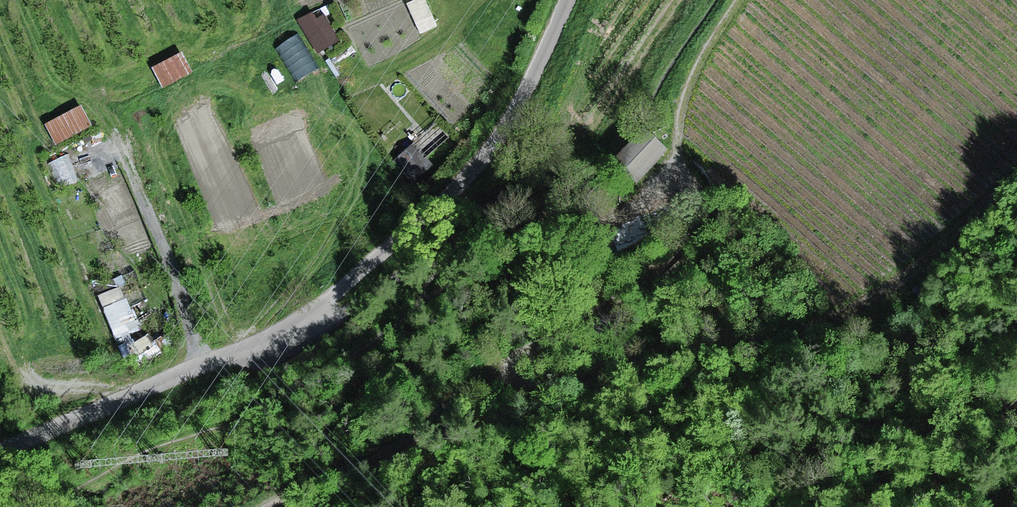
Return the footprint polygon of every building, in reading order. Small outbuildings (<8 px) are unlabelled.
[(312,15),(301,21),(317,49),(335,39),(323,17),(315,21),(312,15)] [(190,71),(182,54),(154,67),(163,85),(190,71)] [(88,126),(79,109),(47,124),(56,142),(88,126)] [(664,149),(643,129),(615,158),(637,178),(664,149)] [(430,164),(412,145),(395,161),(413,180),(430,164)]
